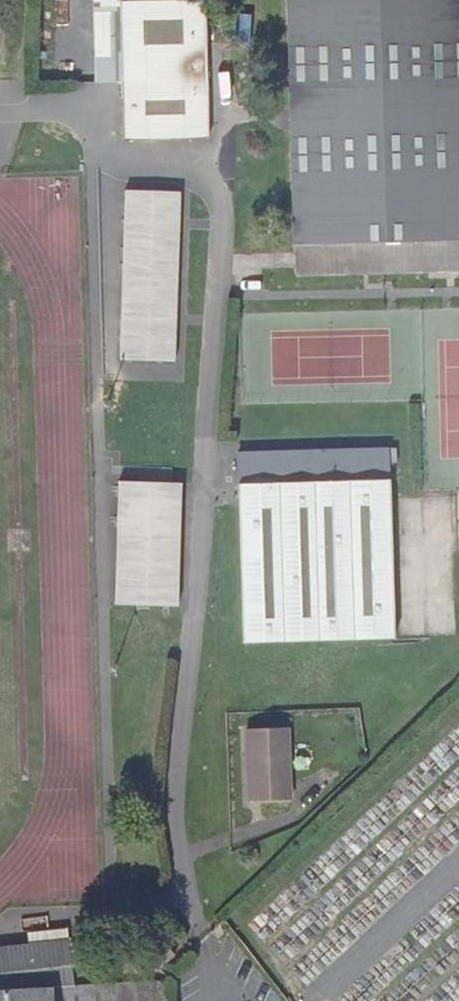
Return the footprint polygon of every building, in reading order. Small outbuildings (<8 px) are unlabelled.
[(118,78),(116,0),(89,0),(91,78),(118,78)] [(118,78),(120,137),(206,133),(202,0),(116,0),(118,78)] [(399,268),(399,262),(458,261),(458,0),(284,0),(290,237),(293,237),(294,271),(399,268)] [(122,186),(125,276),(173,274),(172,185),(122,186)] [(246,636),(398,633),(392,444),(241,448),(246,636)] [(129,463),(107,464),(109,588),(133,587),(129,463)] [(292,724),(250,725),(251,791),(293,789),(292,724)] [(72,940),(74,940),(73,928),(29,932),(31,944),(72,940)] [(31,944),(0,947),(0,991),(76,988),(74,966),(72,940),(31,944)] [(74,940),(72,940),(74,966),(90,965),(88,940),(74,940)] [(167,993),(164,984),(76,988),(0,991),(0,1000),(167,1000),(167,993)]
